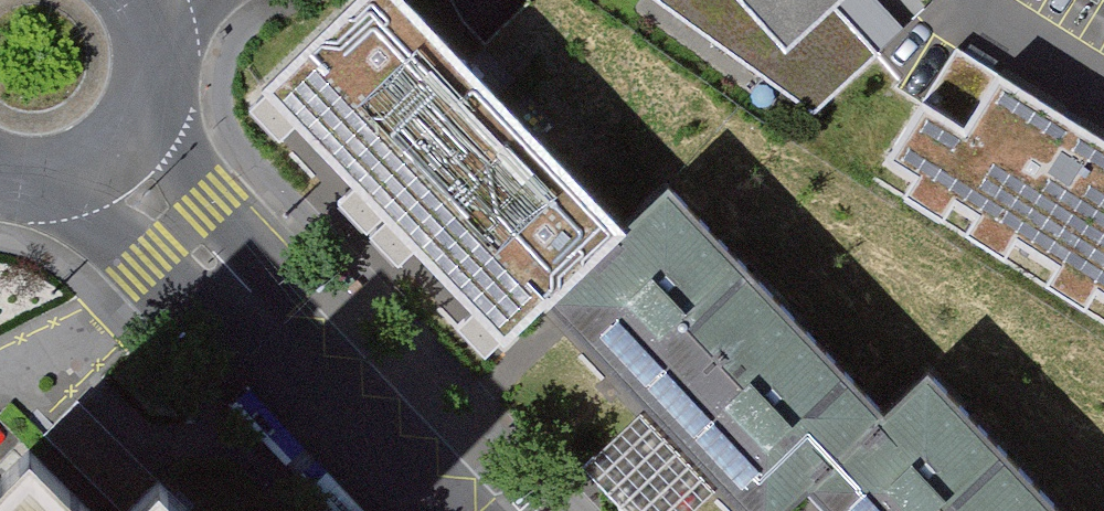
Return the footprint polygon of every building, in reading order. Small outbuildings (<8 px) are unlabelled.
[(397,0),(363,0),(264,92),(355,188),(505,348),(549,304),(620,238),(397,0)] [(789,54),(739,0),(655,0),(817,116),(882,61),(837,11),(789,54)] [(789,54),(837,11),(849,0),(739,0),(789,54)] [(883,162),(1103,302),(1103,144),(955,50),(883,162)] [(886,423),(670,192),(620,238),(549,304),(670,433),(743,510),(789,510),(819,483),(845,510),(1052,510),(931,381),(886,423)] [(641,414),(582,469),(622,510),(695,510),(715,492),(641,414)] [(121,509),(48,433),(0,479),(0,510),(119,510),(121,509)] [(168,488),(143,510),(190,510),(168,488)]
